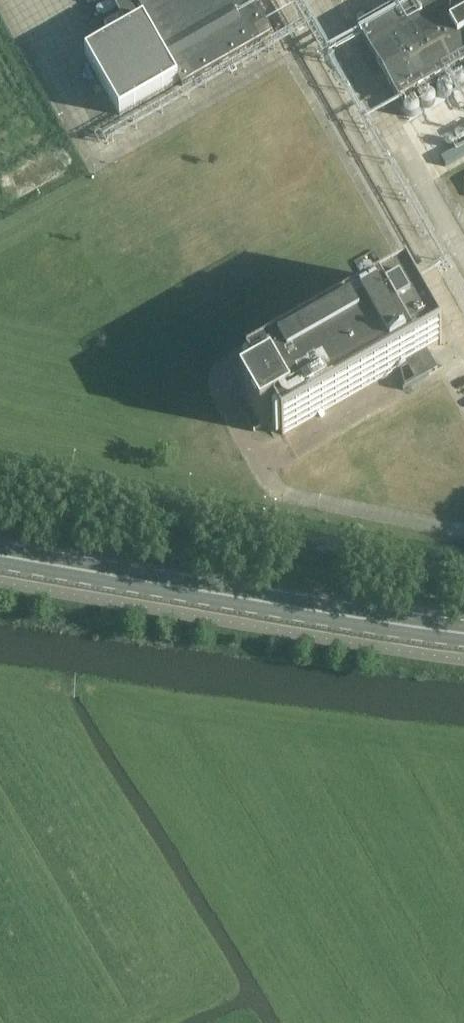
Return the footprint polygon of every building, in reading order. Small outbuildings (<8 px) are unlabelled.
[(144,20),(85,54),(119,115),(179,81),(182,86),(270,36),(249,0),(133,0),(144,20)] [(358,30),(399,100),(463,63),(463,0),(410,0),(358,30)] [(463,155),(463,145),(441,158),(445,166),(463,155)] [(392,289),(391,290),(378,297),(379,299),(249,373),(249,372),(247,373),(254,385),(241,393),(261,428),(274,420),(282,435),(284,434),(284,433),(400,367),(406,363),(439,344),(439,345),(441,344),(406,283),(393,290),(392,289)]
